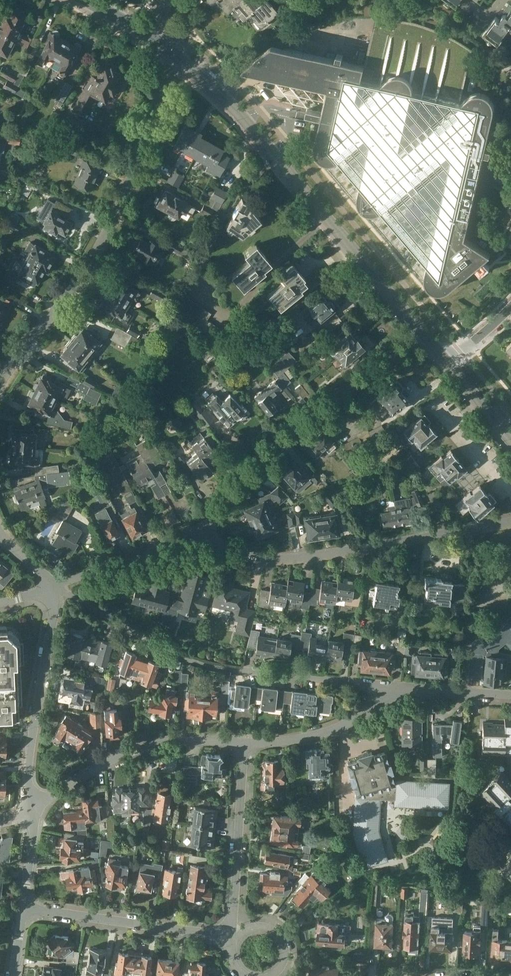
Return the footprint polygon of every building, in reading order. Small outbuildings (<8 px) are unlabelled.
[(235,7),(240,3),(239,2),(242,0),(218,0),(222,4),(220,6),(227,14),(233,8),(233,9),(235,7)] [(251,14),(256,10),(256,9),(260,5),(259,4),(255,0),(242,0),(239,2),(240,3),(235,7),(238,11),(236,13),(244,21),(249,16),(250,16),(251,14)] [(259,4),(260,5),(256,9),(256,10),(251,14),(255,18),(253,20),(259,27),(266,22),(268,20),(274,15),(274,14),(276,12),(271,6),(272,5),(268,0),(265,0),(259,4)] [(296,12),(305,4),(302,0),(288,0),(287,1),(296,12)] [(6,35),(6,34),(15,38),(16,39),(24,43),(23,47),(28,50),(33,39),(27,36),(16,31),(17,31),(19,32),(23,24),(20,22),(24,15),(22,14),(24,10),(16,7),(15,10),(5,5),(4,5),(0,13),(3,15),(0,20),(0,32),(6,35)] [(501,18),(500,19),(496,16),(484,32),(499,44),(510,28),(510,29),(510,9),(507,14),(504,14),(501,18)] [(243,70),(254,72),(328,89),(323,110),(308,107),(306,113),(322,117),(320,124),(316,143),(316,144),(315,146),(315,147),(315,148),(316,149),(316,151),(316,152),(317,153),(317,154),(318,155),(319,157),(320,158),(321,159),(322,160),(323,160),(325,161),(327,162),(328,162),(329,162),(331,162),(333,162),(334,162),(336,161),(338,160),(339,159),(361,185),(358,195),(358,196),(358,197),(358,199),(358,200),(359,201),(359,202),(359,203),(360,205),(361,207),(362,208),(364,209),(365,210),(366,211),(367,211),(368,212),(370,212),(372,213),(373,213),(375,213),(376,213),(377,212),(379,212),(380,211),(381,211),(382,210),(428,264),(426,273),(425,275),(425,276),(425,277),(425,278),(425,279),(426,280),(426,282),(427,283),(427,285),(428,286),(430,287),(431,289),(432,289),(433,290),(435,291),(437,291),(439,292),(442,292),(443,292),(444,291),(446,291),(448,290),(450,289),(478,265),(481,270),(486,266),(482,261),(491,254),(465,237),(484,154),(490,155),(491,149),(485,148),(494,111),(494,110),(494,109),(494,107),(494,106),(494,105),(493,103),(493,102),(492,101),(492,100),(491,99),(490,97),(489,97),(488,96),(487,95),(485,94),(484,94),(483,93),(481,93),(479,93),(477,93),(476,93),(475,94),(473,94),(471,95),(470,96),(462,103),(460,102),(472,50),(466,46),(464,45),(460,42),(454,38),(450,36),(443,33),(439,31),(432,28),(428,27),(423,25),(416,23),(410,21),(403,20),(398,19),(393,18),(387,17),(376,16),(365,66),(342,61),(343,55),(337,54),(336,60),(272,45),(268,48),(262,52),(259,55),(255,58),(250,63),(246,66),(243,70)] [(54,62),(66,40),(61,37),(58,36),(59,35),(59,34),(59,33),(58,32),(58,31),(57,31),(57,30),(56,30),(55,30),(54,30),(53,31),(52,31),(52,32),(46,42),(47,42),(37,59),(39,60),(37,64),(42,67),(48,58),(54,62)] [(0,32),(0,54),(1,52),(6,55),(12,45),(13,45),(16,39),(15,38),(6,34),(6,35),(0,32)] [(66,40),(54,62),(61,66),(59,71),(57,75),(63,78),(74,58),(75,58),(81,47),(81,46),(81,45),(81,44),(80,43),(79,43),(79,42),(78,42),(77,42),(76,42),(75,43),(73,45),(71,44),(72,43),(66,40)] [(31,63),(24,60),(18,74),(25,77),(31,63)] [(17,74),(2,65),(0,68),(0,73),(13,81),(17,74)] [(90,78),(72,110),(83,116),(95,96),(99,98),(99,97),(107,102),(113,94),(114,94),(116,94),(117,94),(118,93),(119,92),(119,91),(120,90),(120,89),(120,88),(120,87),(119,86),(118,85),(122,77),(118,75),(119,74),(117,73),(118,71),(117,71),(118,71),(112,67),(112,68),(111,67),(110,69),(104,66),(100,73),(98,72),(94,77),(92,80),(90,78)] [(18,85),(7,78),(3,86),(14,92),(18,85)] [(67,79),(54,100),(61,104),(74,83),(67,79)] [(185,125),(174,145),(181,149),(183,147),(188,150),(187,151),(195,155),(204,140),(196,135),(197,133),(185,125)] [(8,132),(7,142),(20,144),(21,135),(8,132)] [(83,138),(82,140),(81,142),(93,149),(97,146),(83,138)] [(204,140),(195,155),(203,160),(202,161),(208,164),(207,166),(208,166),(205,171),(217,177),(220,173),(225,164),(228,157),(221,153),(222,150),(218,148),(207,142),(204,140)] [(76,155),(79,148),(67,144),(64,151),(76,155)] [(99,166),(84,160),(75,184),(78,185),(78,187),(86,190),(86,188),(89,190),(99,166)] [(173,170),(166,181),(178,187),(184,176),(173,170)] [(216,187),(210,198),(216,201),(213,206),(222,211),(230,198),(226,196),(228,193),(216,187)] [(159,197),(155,204),(170,212),(169,214),(169,215),(169,216),(169,217),(170,218),(171,219),(172,219),(173,219),(174,219),(175,219),(175,218),(176,218),(177,216),(178,217),(181,210),(192,215),(196,208),(181,200),(182,199),(166,190),(161,198),(159,197)] [(225,226),(242,235),(244,237),(244,236),(243,234),(261,220),(260,219),(250,206),(251,205),(251,204),(242,198),(237,206),(232,214),(225,226)] [(72,209),(57,200),(55,203),(47,199),(43,208),(50,211),(44,221),(46,223),(44,226),(55,232),(57,229),(64,233),(66,231),(67,232),(71,225),(70,224),(71,222),(66,219),(63,218),(65,214),(68,216),(72,209)] [(204,204),(200,211),(211,217),(215,210),(204,204)] [(12,212),(10,216),(17,221),(20,217),(12,212)] [(11,220),(8,226),(16,231),(20,226),(11,220)] [(135,247),(136,247),(134,250),(142,255),(141,256),(151,262),(151,261),(156,264),(167,246),(159,242),(157,244),(150,240),(148,243),(141,239),(139,242),(138,242),(137,242),(136,242),(135,243),(134,245),(134,246),(135,247)] [(194,253),(170,241),(167,247),(191,260),(194,253)] [(46,270),(47,269),(54,257),(48,254),(49,252),(48,252),(31,242),(26,249),(30,251),(25,258),(44,269),(46,270)] [(249,260),(231,275),(237,282),(242,289),(243,289),(265,271),(264,269),(271,263),(266,256),(265,256),(257,245),(256,244),(248,250),(249,251),(245,253),(244,254),(245,255),(245,254),(249,260)] [(44,269),(25,258),(23,263),(17,260),(9,273),(9,276),(9,277),(10,279),(11,280),(13,281),(14,281),(16,280),(17,279),(19,276),(34,285),(36,281),(37,282),(44,269)] [(305,278),(293,264),(281,274),(286,280),(268,295),(274,302),(275,302),(280,309),(279,309),(280,309),(303,291),(301,289),(307,284),(304,280),(305,278)] [(110,290),(110,291),(130,304),(134,297),(138,300),(142,294),(130,286),(127,284),(127,283),(118,277),(114,285),(111,284),(109,288),(110,290)] [(153,288),(150,294),(161,300),(164,294),(153,288)] [(11,297),(0,290),(0,298),(8,302),(11,297)] [(110,291),(109,293),(106,292),(104,296),(106,298),(101,305),(110,311),(110,310),(114,313),(114,312),(126,320),(127,319),(129,320),(131,316),(129,315),(130,314),(126,311),(130,304),(110,291)] [(179,309),(187,297),(179,292),(174,303),(179,309)] [(321,294),(300,311),(304,316),(311,311),(314,315),(316,314),(320,319),(332,309),(333,310),(334,309),(333,308),(334,305),(331,302),(328,302),(328,301),(327,302),(322,294),(322,293),(321,294)] [(179,309),(183,314),(192,301),(187,297),(179,309)] [(188,320),(198,305),(192,301),(183,314),(188,320)] [(188,320),(193,326),(204,309),(198,305),(188,320)] [(193,326),(198,332),(207,320),(211,313),(204,309),(193,326)] [(176,330),(183,325),(176,315),(169,321),(176,330)] [(203,338),(213,324),(207,320),(198,332),(203,338)] [(203,338),(208,344),(220,329),(213,324),(203,338)] [(127,331),(141,339),(144,335),(140,333),(141,331),(131,325),(127,331)] [(132,336),(117,328),(111,339),(126,347),(132,336)] [(72,341),(91,357),(97,349),(99,351),(104,345),(88,332),(87,332),(83,329),(78,334),(77,334),(75,334),(71,339),(72,341)] [(208,344),(212,350),(226,333),(220,329),(208,344)] [(339,355),(360,337),(355,331),(352,331),(349,333),(347,334),(344,331),(329,343),(339,355)] [(360,337),(339,355),(348,366),(363,354),(360,349),(362,347),(364,345),(364,342),(360,337)] [(91,357),(72,341),(71,341),(69,341),(65,346),(66,348),(62,354),(66,357),(66,359),(82,372),(87,366),(84,364),(91,357)] [(288,351),(270,367),(278,376),(297,360),(288,351)] [(278,377),(285,385),(285,386),(291,381),(284,372),(278,377)] [(80,381),(68,375),(65,381),(75,386),(74,388),(84,393),(82,398),(94,404),(100,392),(98,391),(83,383),(80,381)] [(36,390),(35,391),(52,399),(56,392),(66,397),(70,388),(57,381),(55,383),(51,381),(52,381),(42,376),(38,384),(35,383),(33,387),(36,390)] [(87,376),(83,383),(98,391),(101,386),(97,383),(98,383),(87,376)] [(285,385),(278,377),(277,378),(255,396),(268,413),(271,413),(275,409),(275,407),(275,406),(271,401),(275,398),(272,395),(279,389),(285,385)] [(406,401),(407,400),(400,391),(402,389),(402,386),(397,380),(395,380),(394,380),(392,382),(385,388),(376,396),(367,404),(382,421),(394,410),(395,411),(397,410),(396,408),(398,406),(399,407),(406,400),(406,401)] [(301,384),(295,388),(302,397),(308,393),(301,384)] [(29,395),(32,397),(28,405),(37,409),(38,408),(49,414),(47,422),(71,427),(72,421),(61,419),(62,417),(56,410),(51,410),(56,401),(52,399),(35,391),(34,392),(31,391),(29,395)] [(245,411),(229,394),(222,401),(216,395),(215,396),(212,393),(206,398),(209,401),(208,402),(220,415),(219,416),(223,420),(224,419),(229,425),(237,418),(240,421),(242,418),(244,420),(246,417),(245,416),(247,414),(245,411)] [(197,403),(192,407),(204,423),(205,424),(206,426),(213,421),(204,410),(203,411),(197,403)] [(436,433),(429,424),(428,425),(427,424),(431,421),(424,414),(421,416),(414,421),(410,425),(404,430),(405,431),(399,436),(406,443),(407,442),(414,450),(419,446),(420,447),(425,442),(426,443),(427,442),(426,441),(427,441),(426,440),(436,433)] [(381,425),(369,432),(372,437),(384,430),(381,425)] [(41,434),(36,433),(24,432),(24,430),(13,429),(12,439),(9,440),(9,447),(35,449),(35,441),(41,441),(41,434)] [(305,444),(304,445),(305,446),(314,456),(314,457),(315,456),(324,448),(329,453),(336,446),(332,441),(333,440),(332,439),(324,430),(325,430),(324,429),(323,430),(313,439),(312,438),(311,439),(311,440),(310,439),(307,439),(305,440),(305,443),(306,444),(305,444)] [(193,446),(198,453),(198,452),(208,465),(219,457),(211,446),(217,442),(210,432),(205,436),(201,432),(194,437),(195,438),(190,442),(193,446)] [(141,452),(160,486),(166,483),(159,470),(155,472),(152,467),(164,460),(156,445),(157,444),(156,442),(155,443),(151,436),(136,445),(140,453),(141,452)] [(361,442),(358,437),(344,444),(346,450),(361,442)] [(35,464),(35,475),(59,473),(58,465),(45,466),(39,466),(40,457),(35,457),(35,449),(9,447),(8,453),(11,454),(10,463),(10,465),(17,465),(17,464),(21,464),(21,463),(35,464)] [(111,449),(100,454),(88,461),(91,468),(103,462),(104,463),(106,462),(123,495),(132,490),(122,471),(120,467),(111,449)] [(457,459),(451,452),(452,451),(451,450),(442,457),(441,456),(434,462),(434,463),(429,467),(436,475),(441,470),(442,473),(437,477),(441,482),(446,478),(449,481),(454,476),(455,478),(458,476),(457,475),(465,469),(458,459),(457,458),(457,459)] [(141,452),(140,453),(126,461),(130,468),(129,469),(131,471),(132,471),(140,485),(152,478),(155,484),(151,486),(158,499),(165,495),(160,486),(141,452)] [(194,456),(193,455),(183,462),(179,456),(175,459),(187,475),(193,470),(201,480),(213,471),(208,465),(198,452),(198,453),(194,456)] [(406,466),(415,459),(410,453),(402,460),(406,466)] [(322,480),(315,472),(314,470),(307,477),(303,472),(297,465),(293,461),(281,472),(289,481),(289,483),(291,485),(293,485),(299,492),(306,486),(305,485),(312,479),(317,484),(322,480)] [(59,473),(35,475),(35,482),(19,488),(19,490),(14,492),(15,494),(14,496),(16,502),(18,503),(21,509),(29,506),(28,503),(38,499),(43,512),(41,513),(42,516),(48,511),(47,508),(48,508),(44,498),(46,497),(42,487),(48,485),(48,487),(67,485),(67,484),(71,483),(68,472),(59,473)] [(463,498),(455,504),(462,513),(469,508),(475,517),(482,512),(487,508),(493,503),(492,503),(496,500),(489,493),(486,495),(485,494),(486,494),(480,485),(471,493),(470,492),(463,498)] [(251,522),(251,523),(270,515),(266,508),(274,504),(273,503),(280,500),(282,501),(287,497),(279,488),(274,492),(259,499),(261,502),(258,503),(249,507),(249,508),(245,509),(248,517),(248,519),(249,522),(251,522)] [(416,489),(411,491),(414,497),(416,504),(417,506),(423,504),(418,493),(416,489)] [(96,513),(95,514),(97,518),(98,519),(99,521),(99,522),(101,526),(103,527),(108,539),(111,537),(113,538),(116,537),(116,535),(118,534),(112,520),(111,518),(109,515),(109,514),(115,512),(103,490),(98,493),(105,507),(104,507),(100,510),(95,512),(96,513)] [(65,498),(75,504),(79,498),(69,491),(65,498)] [(338,503),(327,491),(322,496),(333,508),(338,503)] [(344,494),(340,498),(352,511),(356,507),(344,494)] [(410,498),(395,501),(395,505),(396,508),(399,524),(415,521),(412,507),(412,506),(416,504),(414,497),(410,499),(410,498)] [(72,555),(78,543),(81,538),(79,537),(82,531),(65,522),(75,504),(65,498),(48,508),(47,508),(48,511),(42,516),(44,524),(54,515),(63,520),(57,531),(59,532),(52,544),(72,555)] [(382,521),(380,521),(380,526),(382,526),(383,527),(399,524),(396,508),(395,505),(395,501),(394,500),(387,501),(388,507),(387,507),(388,511),(380,512),(382,521)] [(120,514),(132,537),(133,536),(135,536),(138,535),(138,533),(142,531),(144,531),(144,530),(145,529),(145,528),(145,527),(144,526),(134,507),(132,508),(130,504),(129,504),(126,506),(129,510),(120,514)] [(303,524),(301,512),(294,513),(296,525),(303,524)] [(329,516),(321,517),(324,536),(325,536),(326,537),(330,536),(331,535),(339,534),(338,529),(337,519),(336,512),(329,513),(329,516)] [(296,525),(294,513),(288,514),(289,526),(296,525)] [(273,522),(270,515),(251,523),(252,525),(251,527),(253,530),(255,530),(258,537),(262,535),(271,531),(272,531),(278,527),(275,521),(273,522)] [(322,536),(324,536),(321,517),(312,518),(312,515),(305,516),(306,524),(307,533),(308,533),(308,539),(317,537),(318,538),(321,538),(322,536)] [(480,552),(474,548),(469,555),(474,559),(480,552)] [(1,589),(14,574),(6,568),(7,568),(0,562),(0,589),(1,589)] [(182,597),(175,595),(168,622),(174,624),(177,610),(195,615),(197,608),(205,610),(210,592),(202,590),(206,576),(188,572),(182,597)] [(465,583),(451,582),(451,580),(450,580),(451,575),(448,575),(448,573),(445,573),(444,575),(441,574),(441,577),(435,577),(435,578),(425,577),(424,586),(427,586),(425,603),(433,603),(434,598),(438,598),(438,601),(449,602),(449,597),(463,598),(465,583)] [(370,585),(370,589),(367,606),(377,607),(378,603),(385,604),(385,607),(397,609),(399,594),(396,593),(398,583),(397,583),(398,579),(395,578),(395,576),(391,576),(391,577),(388,577),(387,581),(376,579),(375,586),(370,585)] [(249,636),(251,623),(254,612),(244,610),(247,597),(237,594),(238,590),(231,588),(233,580),(219,577),(213,603),(221,605),(220,607),(232,610),(230,618),(239,620),(236,633),(249,636)] [(168,622),(175,595),(169,593),(169,592),(164,591),(166,582),(152,578),(149,589),(137,585),(132,601),(164,610),(163,614),(165,615),(164,621),(168,622)] [(335,597),(336,598),(347,600),(346,604),(359,606),(362,592),(352,590),(354,580),(343,578),(343,579),(338,578),(337,584),(335,597)] [(335,604),(336,598),(335,597),(337,584),(332,583),(332,582),(322,580),(320,591),(311,590),(310,595),(311,595),(310,602),(318,603),(319,601),(335,604)] [(284,599),(285,599),(302,602),(301,607),(308,608),(310,602),(311,595),(310,595),(302,594),(304,582),(293,581),(293,582),(288,581),(287,585),(284,599)] [(284,599),(287,585),(271,582),(269,593),(260,592),(258,606),(265,607),(266,602),(284,605),(285,599),(284,599)] [(417,594),(415,609),(421,610),(423,594),(417,594)] [(464,609),(462,603),(456,605),(458,611),(464,609)] [(485,649),(497,651),(504,644),(510,650),(510,617),(507,620),(506,625),(497,632),(499,635),(489,643),(486,643),(485,649)] [(15,632),(13,631),(12,630),(10,629),(9,629),(8,629),(7,629),(7,626),(0,626),(0,649),(15,632)] [(405,637),(407,626),(405,626),(405,627),(399,626),(398,636),(405,637)] [(276,644),(263,642),(264,637),(256,635),(257,630),(251,629),(248,644),(256,645),(255,651),(260,652),(259,657),(263,658),(263,659),(266,659),(273,660),(274,658),(276,644)] [(325,661),(326,659),(325,659),(328,645),(315,643),(316,638),(308,637),(309,632),(301,631),(301,635),(299,645),(300,645),(308,646),(307,653),(312,654),(312,659),(316,659),(316,660),(318,660),(325,661)] [(22,663),(23,663),(23,662),(24,662),(24,661),(23,641),(19,641),(19,640),(19,639),(19,638),(18,637),(18,635),(17,634),(16,633),(15,632),(0,649),(0,684),(21,683),(20,663),(22,663)] [(67,641),(65,651),(68,651),(67,654),(68,654),(78,657),(79,655),(82,656),(81,660),(79,660),(78,662),(75,661),(74,668),(84,670),(87,658),(91,643),(92,640),(82,638),(83,636),(74,633),(73,635),(69,634),(67,641)] [(325,659),(326,659),(340,662),(342,648),(351,650),(354,634),(347,633),(345,642),(329,639),(328,645),(325,659)] [(299,645),(301,635),(294,634),(293,641),(277,638),(276,644),(274,658),(287,660),(290,647),(299,649),(300,645),(299,645)] [(354,634),(353,644),(360,645),(361,635),(354,634)] [(404,654),(405,644),(405,640),(398,638),(397,654),(404,654)] [(484,656),(485,649),(486,643),(484,643),(481,639),(476,638),(473,642),(469,676),(480,677),(482,656),(484,656)] [(87,658),(84,670),(92,672),(93,667),(87,666),(89,658),(95,660),(95,661),(105,664),(111,643),(102,641),(101,643),(92,640),(91,643),(87,658)] [(405,644),(404,654),(411,655),(412,645),(405,644)] [(375,672),(377,651),(376,651),(376,650),(375,649),(372,649),(370,650),(360,649),(358,663),(362,663),(361,669),(366,670),(365,671),(375,672)] [(497,651),(485,649),(484,655),(485,655),(485,656),(485,657),(486,657),(486,659),(485,665),(485,666),(485,667),(485,670),(485,672),(484,682),(500,683),(500,682),(501,674),(505,675),(506,659),(502,658),(503,657),(502,657),(502,653),(502,652),(497,651)] [(142,660),(143,656),(126,651),(122,663),(120,662),(119,666),(121,666),(120,671),(121,671),(120,676),(127,678),(128,673),(130,674),(130,673),(134,674),(132,678),(135,679),(142,660)] [(394,653),(377,651),(375,672),(384,673),(384,672),(389,672),(390,666),(392,667),(394,653)] [(429,675),(430,653),(421,652),(421,655),(414,655),(414,656),(412,657),(412,660),(413,662),(413,663),(416,663),(416,674),(417,674),(418,675),(421,676),(423,674),(429,675)] [(441,653),(430,653),(429,675),(435,675),(436,677),(440,677),(441,676),(447,676),(448,657),(441,657),(441,653)] [(142,660),(135,679),(155,686),(160,672),(158,671),(159,668),(156,668),(158,663),(148,660),(148,658),(143,656),(142,660)] [(174,682),(180,683),(181,672),(182,672),(182,671),(175,670),(174,682)] [(62,678),(58,699),(81,704),(82,695),(90,697),(91,689),(94,673),(84,671),(83,676),(84,681),(76,680),(74,679),(73,680),(64,678),(62,678)] [(189,673),(182,672),(181,672),(180,683),(181,683),(181,689),(187,689),(189,673)] [(108,689),(114,690),(116,680),(109,679),(108,689)] [(22,697),(21,683),(0,684),(0,721),(19,720),(18,704),(21,704),(22,703),(22,702),(22,697)] [(249,699),(255,699),(256,687),(251,686),(236,684),(236,685),(229,684),(228,693),(229,693),(228,700),(231,700),(231,696),(234,697),(234,704),(249,706),(249,699)] [(175,686),(172,685),(168,685),(167,689),(166,689),(165,694),(162,694),(162,700),(151,698),(148,712),(150,714),(158,715),(160,714),(160,712),(171,713),(172,701),(176,702),(177,696),(174,695),(175,686)] [(263,688),(256,687),(255,699),(261,700),(260,707),(283,710),(283,703),(284,690),(278,689),(263,687),(263,688)] [(201,717),(203,694),(195,693),(195,691),(190,690),(189,699),(186,698),(185,707),(188,707),(188,714),(193,715),(193,717),(201,717)] [(290,711),(305,713),(307,692),(292,691),(284,690),(283,703),(291,704),(290,711)] [(203,694),(201,717),(212,718),(212,714),(217,714),(218,708),(216,708),(217,692),(211,692),(211,694),(203,694)] [(333,695),(307,692),(305,713),(316,714),(316,711),(331,712),(331,709),(332,709),(332,707),(333,695)] [(116,709),(104,710),(106,733),(109,733),(109,736),(119,735),(119,734),(123,734),(122,726),(120,726),(120,718),(117,718),(116,709)] [(91,727),(101,726),(100,714),(90,715),(91,727)] [(91,735),(90,734),(92,730),(83,725),(82,726),(77,722),(78,721),(72,718),(72,719),(66,715),(61,722),(62,723),(55,733),(63,738),(64,742),(68,746),(73,745),(81,750),(91,735)] [(483,754),(490,754),(490,753),(503,754),(503,755),(510,755),(510,719),(504,718),(504,725),(483,724),(483,722),(482,754),(483,754)] [(420,744),(420,719),(403,719),(404,744),(420,744)] [(442,757),(442,737),(446,738),(446,736),(451,736),(450,742),(459,743),(462,720),(458,720),(453,719),(452,724),(433,723),(432,757),(442,757)] [(320,773),(333,772),(332,764),(330,764),(330,759),(327,759),(327,752),(321,752),(321,749),(310,750),(305,750),(306,766),(310,766),(311,773),(312,776),(320,776),(320,773)] [(388,764),(384,752),(373,756),(372,752),(367,753),(367,754),(363,755),(363,754),(358,756),(359,760),(348,763),(351,775),(349,775),(352,783),(354,783),(357,794),(355,794),(355,797),(353,833),(363,867),(387,860),(384,851),(378,830),(380,799),(395,800),(394,805),(447,808),(449,783),(396,780),(393,781),(390,772),(392,771),(390,763),(388,764)] [(201,765),(201,767),(198,766),(197,769),(183,768),(182,780),(196,781),(196,774),(221,776),(225,776),(226,768),(222,768),(220,768),(221,758),(222,757),(219,754),(218,755),(206,754),(203,753),(201,755),(200,763),(201,765)] [(262,781),(262,788),(266,788),(266,789),(274,789),(274,781),(284,781),(284,769),(283,769),(283,764),(278,764),(278,761),(266,760),(266,763),(262,763),(262,775),(265,775),(265,781),(262,781)] [(478,793),(479,793),(480,792),(495,807),(490,812),(510,833),(508,834),(509,835),(510,833),(510,782),(508,779),(508,778),(502,771),(478,793)] [(156,809),(152,809),(152,811),(151,818),(159,819),(165,820),(166,820),(169,820),(171,818),(172,813),(170,811),(171,797),(170,797),(170,795),(164,794),(165,788),(159,787),(158,796),(157,796),(156,800),(157,801),(156,809)] [(113,804),(114,812),(122,812),(122,814),(130,814),(130,788),(115,789),(115,794),(112,795),(112,801),(111,801),(111,804),(113,804)] [(150,830),(151,818),(152,811),(152,809),(147,809),(147,803),(148,803),(147,793),(144,794),(144,788),(130,788),(130,814),(139,813),(139,812),(144,812),(144,831),(150,830)] [(82,800),(83,805),(85,824),(94,823),(93,819),(102,818),(101,805),(98,805),(97,799),(91,800),(91,799),(82,800)] [(85,826),(85,824),(83,805),(74,806),(73,807),(73,811),(64,812),(65,821),(65,827),(71,826),(71,828),(85,826)] [(195,806),(193,824),(213,826),(216,809),(195,806)] [(272,828),(298,832),(298,823),(300,824),(300,821),(304,822),(305,817),(301,816),(301,817),(291,816),(291,817),(290,817),(290,816),(280,815),(280,816),(273,815),(273,821),(271,822),(271,826),(272,828)] [(211,847),(213,826),(193,824),(190,844),(211,847)] [(114,827),(107,827),(107,831),(107,839),(109,840),(116,841),(116,830),(114,830),(114,827)] [(298,832),(272,828),(270,841),(277,842),(277,843),(286,844),(286,843),(288,843),(288,845),(296,846),(296,847),(301,847),(301,843),(297,842),(298,839),(297,839),(298,832)] [(66,833),(65,838),(61,838),(59,839),(58,845),(62,846),(62,851),(64,854),(63,859),(66,859),(71,859),(71,857),(79,858),(80,852),(85,852),(86,849),(82,848),(84,835),(77,834),(66,833)] [(11,837),(3,836),(3,835),(2,835),(1,841),(0,841),(0,850),(0,852),(0,860),(8,861),(11,837)] [(163,840),(162,849),(169,850),(170,841),(163,840)] [(303,845),(302,852),(309,853),(310,846),(303,845)] [(287,867),(286,869),(291,870),(294,856),(289,855),(270,852),(270,851),(266,850),(264,861),(273,863),(273,864),(287,867)] [(189,855),(188,861),(206,863),(207,857),(189,855)] [(508,860),(507,859),(500,866),(510,878),(510,857),(508,860)] [(91,861),(91,862),(93,862),(97,864),(97,866),(97,869),(98,869),(99,865),(99,858),(95,858),(95,861),(91,861)] [(124,886),(128,866),(120,864),(121,860),(112,859),(111,863),(106,862),(105,866),(107,867),(107,869),(109,869),(106,882),(116,884),(115,887),(121,888),(124,886)] [(140,870),(136,889),(145,891),(146,888),(150,889),(153,871),(160,873),(162,864),(154,863),(154,865),(142,862),(140,870)] [(191,864),(188,888),(187,888),(186,893),(188,893),(187,899),(195,901),(195,897),(210,899),(211,892),(205,891),(206,888),(203,887),(204,882),(205,882),(205,881),(207,880),(207,877),(206,875),(206,874),(204,874),(205,866),(191,864)] [(89,883),(93,882),(97,874),(96,869),(89,871),(88,866),(82,867),(60,871),(61,878),(66,877),(68,886),(76,884),(77,888),(86,886),(85,882),(87,882),(89,883)] [(178,886),(181,872),(183,872),(184,867),(178,866),(178,871),(165,869),(164,878),(166,878),(164,889),(163,889),(162,893),(175,895),(177,886),(178,886)] [(293,897),(302,906),(310,897),(312,899),(317,894),(320,897),(329,888),(327,886),(328,884),(324,881),(325,880),(320,875),(320,876),(314,870),(308,877),(304,873),(298,880),(302,883),(295,891),(297,893),(293,897)] [(263,880),(262,890),(271,891),(270,894),(280,894),(285,898),(291,889),(288,887),(288,882),(287,882),(287,873),(284,873),(284,872),(269,871),(269,874),(260,873),(260,879),(263,880)] [(422,888),(420,912),(406,911),(403,944),(405,944),(404,946),(409,946),(409,951),(418,952),(418,946),(419,946),(421,916),(426,916),(428,892),(427,892),(428,889),(422,888)] [(463,896),(454,895),(453,911),(462,912),(463,896)] [(481,925),(474,925),(473,931),(465,931),(463,952),(465,952),(465,956),(475,957),(475,953),(479,953),(481,930),(487,930),(488,914),(489,901),(484,901),(484,898),(478,898),(478,905),(482,905),(481,925)] [(385,916),(385,918),(377,918),(375,945),(383,945),(383,948),(391,949),(393,923),(394,916),(391,914),(388,913),(385,916)] [(453,918),(439,917),(432,916),(430,947),(451,948),(453,918)] [(319,923),(319,933),(320,933),(319,942),(332,943),(332,946),(333,948),(341,948),(342,947),(342,944),(344,944),(345,934),(349,934),(350,925),(345,925),(319,923)] [(503,961),(505,940),(499,939),(498,938),(499,929),(493,928),(491,960),(503,961)] [(72,944),(74,944),(74,943),(72,943),(68,938),(69,937),(54,935),(54,936),(48,940),(47,940),(47,941),(48,941),(52,946),(52,949),(53,949),(52,954),(64,956),(64,955),(67,955),(66,962),(78,963),(79,951),(73,950),(71,949),(72,944)] [(110,974),(103,973),(106,950),(98,948),(97,947),(94,947),(92,948),(90,947),(86,974),(102,975),(110,975),(110,974)] [(115,973),(114,975),(125,975),(125,974),(126,969),(133,970),(136,952),(128,951),(128,954),(119,952),(117,966),(116,966),(115,973)] [(133,970),(133,975),(150,975),(151,970),(150,970),(151,957),(142,956),(143,952),(136,952),(133,970)] [(158,959),(156,975),(177,975),(179,961),(158,959)] [(210,975),(208,975),(205,975),(205,974),(204,974),(205,963),(197,962),(197,963),(191,962),(190,969),(190,972),(184,971),(183,975),(210,975)] [(338,975),(342,975),(342,971),(338,971),(338,968),(332,968),(332,966),(323,965),(323,966),(314,966),(314,967),(311,967),(311,975),(338,975)] [(61,968),(50,966),(49,968),(44,967),(43,974),(43,975),(42,975),(41,975),(40,975),(39,975),(60,975),(61,968)]
